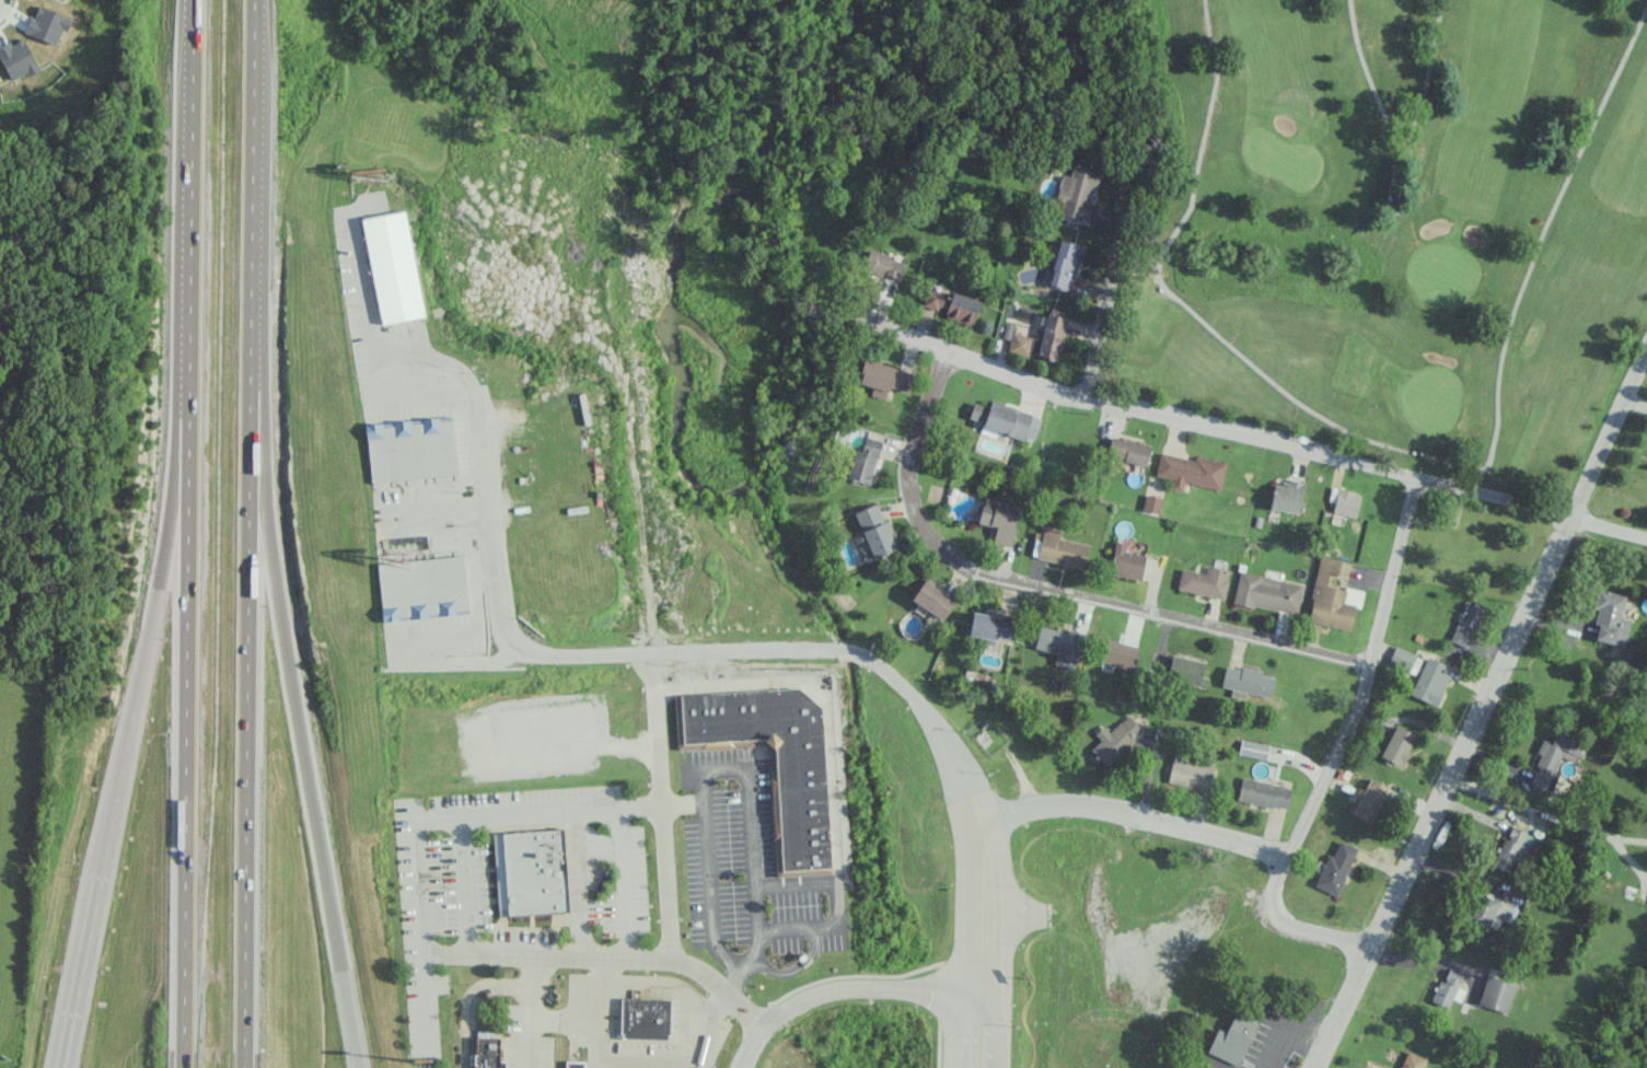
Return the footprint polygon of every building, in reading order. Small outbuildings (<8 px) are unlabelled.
[(1098,171),(1072,165),(1069,175),(1061,173),(1055,198),(1063,200),(1059,216),(1087,222),(1098,171)] [(361,218),(379,324),(423,317),(404,210),(361,218)] [(1048,286),(1073,291),(1082,246),(1051,240),(1048,257),(1054,258),(1048,286)] [(898,281),(904,260),(865,249),(859,269),(898,281)] [(980,301),(951,291),(949,296),(926,288),(920,307),(972,324),(980,301)] [(1039,356),(1057,359),(1063,315),(1045,313),(1039,356)] [(1028,350),(1036,351),(1039,339),(1011,332),(1007,351),(1027,356),(1028,350)] [(912,371),(861,360),(856,383),(870,386),(868,395),(884,398),(886,387),(908,392),(912,371)] [(1040,415),(990,402),(989,406),(972,402),(968,418),(982,421),(981,428),(1033,441),(1040,415)] [(369,481),(455,475),(451,419),(410,422),(410,420),(365,423),(369,481)] [(1151,446),(1111,436),(1106,456),(1146,465),(1151,446)] [(1193,459),(1159,452),(1155,475),(1173,478),(1171,488),(1182,490),(1184,482),(1220,489),(1225,462),(1193,456),(1193,459)] [(1268,508),(1296,514),(1303,482),(1284,478),(1282,486),(1273,484),(1268,508)] [(1332,513),(1356,516),(1360,491),(1330,487),(1328,501),(1334,502),(1332,513)] [(1161,497),(1145,494),(1142,510),(1158,513),(1161,497)] [(1009,546),(1017,507),(981,499),(976,523),(994,527),(991,542),(1009,546)] [(898,548),(886,518),(882,520),(874,503),(853,512),(860,530),(855,532),(866,561),(898,548)] [(1058,538),(1060,530),(1043,526),(1036,558),(1056,562),(1055,567),(1070,569),(1070,566),(1084,569),(1089,544),(1058,538)] [(1142,578),(1144,554),(1125,552),(1126,542),(1113,541),(1110,575),(1142,578)] [(467,615),(463,556),(376,562),(380,621),(467,615)] [(1306,621),(1350,629),(1354,606),(1360,608),(1363,591),(1327,584),(1328,576),(1335,578),(1335,579),(1346,581),(1350,562),(1320,556),(1306,621)] [(1175,589),(1223,599),(1229,570),(1206,565),(1204,573),(1180,568),(1175,589)] [(1232,601),(1296,614),(1303,584),(1239,570),(1232,601)] [(952,602),(938,594),(941,589),(922,578),(909,600),(941,619),(952,602)] [(1626,595),(1598,588),(1594,607),(1600,608),(1593,639),(1625,646),(1631,621),(1621,618),(1626,595)] [(1483,609),(1465,602),(1450,640),(1467,647),(1483,609)] [(968,634),(1014,642),(1017,626),(1012,626),(1014,617),(972,610),(968,634)] [(1056,653),(1055,660),(1077,665),(1084,633),(1039,623),(1033,648),(1056,653)] [(1099,660),(1131,670),(1139,647),(1107,637),(1099,660)] [(1408,672),(1416,655),(1395,645),(1387,662),(1408,672)] [(1164,678),(1201,687),(1207,662),(1171,653),(1164,678)] [(1409,695),(1434,705),(1451,666),(1426,656),(1409,695)] [(1219,686),(1270,697),(1274,675),(1224,664),(1219,686)] [(805,695),(796,693),(797,702),(792,702),(766,704),(766,700),(768,690),(759,695),(755,713),(732,709),(733,705),(726,706),(724,692),(679,696),(681,728),(675,727),(677,751),(765,743),(773,829),(772,832),(776,878),(832,873),(816,705),(804,702),(805,695)] [(1108,766),(1142,730),(1124,713),(1107,731),(1101,724),(1092,733),(1099,740),(1090,748),(1108,766)] [(1402,767),(1415,734),(1393,725),(1380,758),(1402,767)] [(1238,755),(1266,759),(1268,743),(1241,739),(1238,755)] [(1206,791),(1213,762),(1172,753),(1165,782),(1206,791)] [(1290,786),(1240,777),(1236,800),(1286,809),(1290,786)] [(1388,787),(1369,777),(1351,815),(1370,824),(1388,787)] [(1532,835),(1510,826),(1493,866),(1515,875),(1532,835)] [(497,915),(566,912),(563,829),(493,832),(497,915)] [(1335,895),(1357,848),(1339,840),(1331,856),(1327,854),(1313,885),(1335,895)] [(1518,909),(1481,893),(1468,923),(1487,931),(1490,923),(1498,927),(1501,919),(1512,923),(1518,909)] [(1443,981),(1438,980),(1430,1000),(1449,1007),(1462,973),(1448,968),(1443,981)] [(1478,1003),(1507,1013),(1517,984),(1487,974),(1478,1003)] [(670,999),(621,998),(620,1039),(669,1040),(670,999)] [(1225,1032),(1214,1028),(1206,1053),(1240,1065),(1256,1015),(1233,1008),(1225,1032)] [(476,1036),(475,1067),(504,1067),(504,1060),(499,1060),(499,1037),(476,1036)] [(1426,1059),(1406,1050),(1399,1067),(1422,1067),(1426,1059)]
